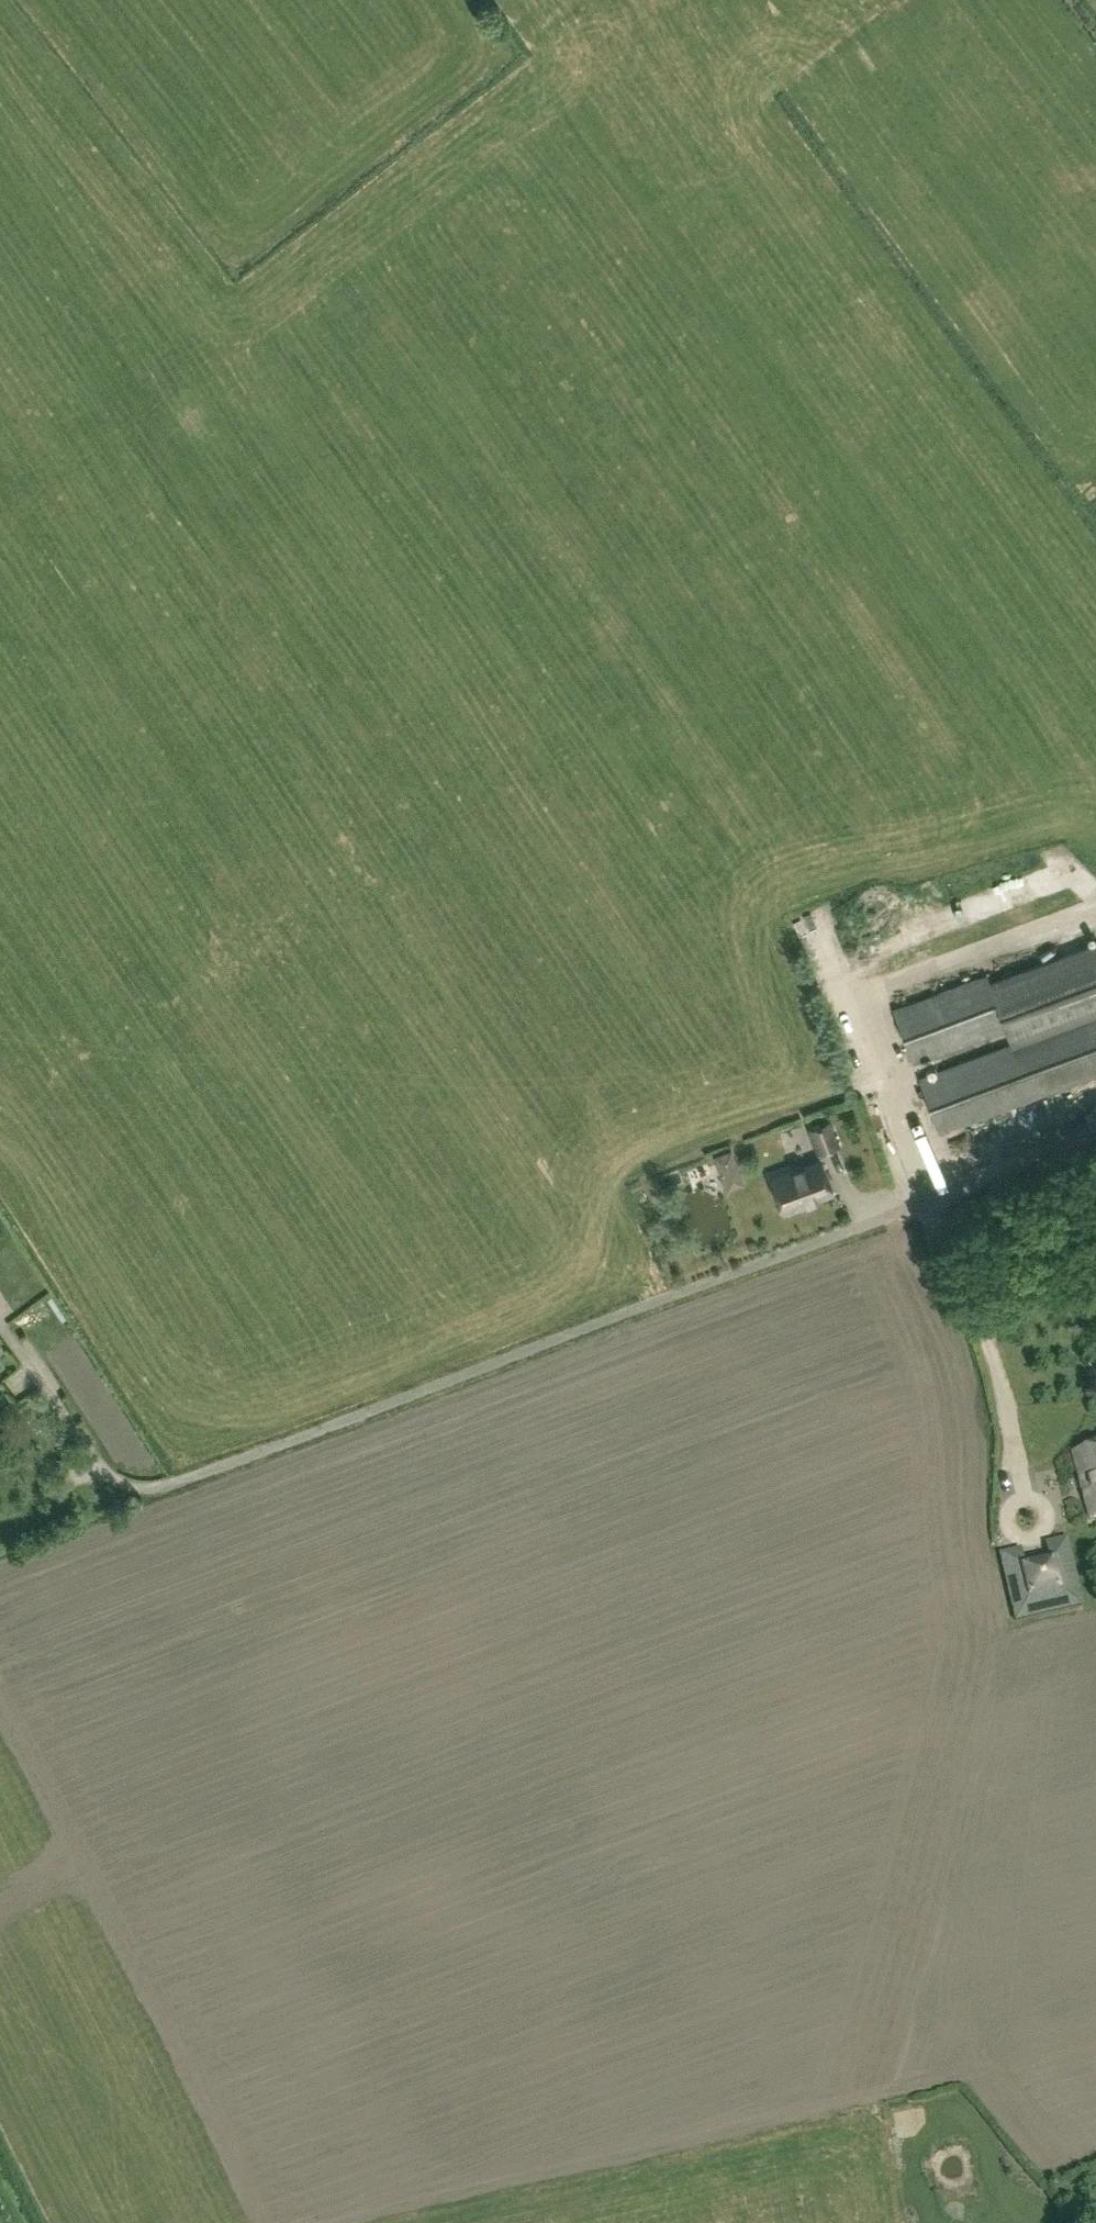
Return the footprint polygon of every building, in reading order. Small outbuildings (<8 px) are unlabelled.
[(989,982),(986,974),(894,1009),(913,1061),(1006,1027),(1012,1044),(920,1078),(940,1132),(1095,1073),(1095,942),(989,982)] [(830,1121),(809,1128),(817,1152),(838,1144),(830,1121)] [(689,1157),(691,1168),(712,1165),(710,1154),(689,1157)] [(833,1190),(820,1158),(770,1178),(784,1212),(807,1203),(806,1201),(833,1190)] [(1090,1519),(1095,1517),(1095,1448),(1073,1454),(1090,1519)] [(998,1488),(1018,1602),(1095,1589),(1095,1583),(1083,1506),(1055,1511),(1050,1480),(998,1488)]
